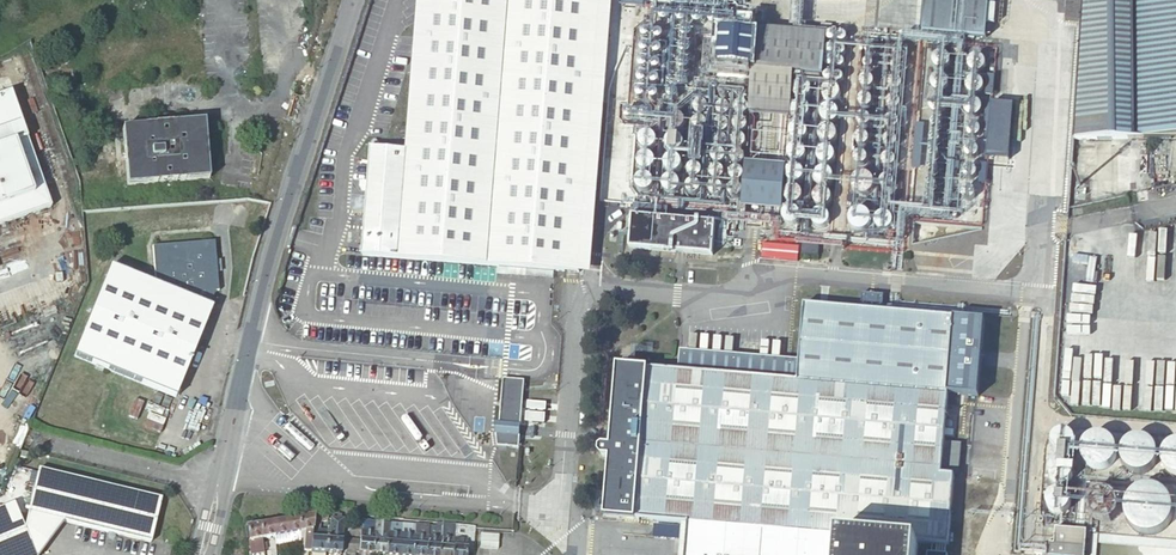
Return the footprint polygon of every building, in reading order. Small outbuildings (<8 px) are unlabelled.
[(406,152),(371,150),(362,256),(577,273),(599,0),(418,0),(406,152)] [(577,273),(590,273),(612,0),(599,0),(577,273)] [(645,10),(646,0),(623,0),(622,9),(645,10)] [(665,4),(747,10),(748,0),(665,0),(665,4)] [(989,0),(925,0),(922,32),(986,37),(989,0)] [(1083,0),(1066,0),(1065,20),(1081,21),(1083,0)] [(1081,21),(1072,139),(1175,141),(1175,0),(1083,0),(1081,21)] [(662,103),(669,28),(639,26),(633,101),(662,103)] [(753,68),(749,114),(791,117),(794,74),(823,76),(824,68),(825,54),(826,47),(827,33),(757,28),(757,31),(722,28),(719,65),(753,68)] [(826,47),(825,54),(827,58),(831,60),(835,60),(838,59),(841,56),(842,52),(842,48),(840,45),(836,43),(832,42),(828,44),(826,47)] [(824,68),(823,76),(826,79),(829,81),(833,81),(837,79),(840,76),(841,73),(840,69),(838,65),(834,63),(830,63),(826,65),(824,68)] [(797,83),(795,85),(795,89),(795,92),(796,95),(799,97),(802,98),(805,98),(808,97),(811,95),(812,92),(812,88),(812,85),(809,83),(807,81),(803,80),(800,81),(797,83)] [(823,86),(821,89),(821,92),(821,95),(822,98),(825,100),(828,101),(831,101),(834,100),(837,98),(838,95),(838,92),(837,89),(835,86),(833,84),(829,84),(826,84),(823,86)] [(50,207),(20,120),(11,92),(0,95),(0,224),(50,207)] [(795,105),(793,109),(793,112),(794,115),(796,118),(799,120),(803,120),(806,119),(809,116),(810,113),(811,110),(809,107),(807,104),(804,102),(801,102),(797,103),(795,105)] [(821,109),(819,112),(819,115),(820,119),(822,121),(825,123),(829,123),(832,122),(835,120),(836,117),(837,113),(835,110),(833,107),(830,106),(827,105),(823,106),(821,109)] [(203,118),(121,125),(125,183),(207,177),(203,118)] [(793,125),(791,129),(791,133),(792,136),(795,139),(799,140),(803,140),(806,137),(808,134),(809,130),(807,127),(804,124),(801,123),(797,123),(793,125)] [(819,129),(817,132),(817,136),(818,139),(821,142),(825,143),(829,143),(832,141),(834,137),(835,133),(833,130),(830,127),(827,126),(823,126),(819,129)] [(636,131),(618,130),(615,169),(633,170),(636,131)] [(793,145),(790,148),(789,152),(790,156),(793,159),(797,161),(801,161),(805,158),(807,155),(807,150),(805,146),(802,144),(797,143),(793,145)] [(819,148),(816,151),(815,155),(816,159),(819,163),(823,164),(827,164),(831,162),(833,158),(833,154),(831,150),(828,147),(823,147),(819,148)] [(747,163),(742,208),(783,211),(787,166),(747,163)] [(798,164),(794,165),(791,167),(789,170),(788,174),(789,177),(791,180),(794,182),(798,182),(802,181),(804,178),(806,175),(806,171),(804,168),(801,165),(798,164)] [(824,168),(820,168),(817,170),(814,173),(814,177),(815,181),(817,184),(820,185),(824,186),(828,184),(830,182),(832,178),(832,174),(830,171),(827,169),(824,168)] [(795,185),(792,186),(788,188),(786,191),(786,194),(786,198),(789,201),(792,203),(796,203),(799,202),(802,199),(803,196),(803,192),(802,189),(799,186),(795,185)] [(823,188),(820,188),(816,190),(814,193),(814,197),(814,201),(817,204),(820,205),(824,206),(827,204),(830,202),(831,198),(831,195),(830,191),(827,189),(823,188)] [(712,255),(714,223),(632,217),(630,249),(712,255)] [(74,356),(175,397),(213,308),(210,307),(216,291),(219,291),(215,241),(153,246),(156,285),(111,266),(74,356)] [(820,244),(803,243),(802,255),(819,256),(820,244)] [(1069,248),(1068,262),(1093,264),(1094,249),(1069,248)] [(864,294),(863,308),(885,310),(886,296),(864,294)] [(832,308),(803,305),(796,381),(616,365),(610,446),(604,445),(599,448),(599,454),(603,458),(610,458),(605,516),(682,523),(688,523),(686,554),(838,554),(839,538),(918,545),(948,548),(954,477),(941,476),(947,393),(977,396),(984,320),(832,308)] [(499,424),(520,426),(524,381),(503,379),(499,424)] [(494,424),(496,433),(519,435),(520,426),(499,424),(494,424)] [(1052,443),(1054,449),(1059,454),(1066,455),(1072,452),(1076,447),(1077,441),(1075,435),(1070,430),(1063,429),(1057,432),(1053,437),(1052,443)] [(519,435),(496,433),(497,446),(519,447),(519,435)] [(1086,464),(1094,469),(1103,469),(1111,465),(1116,458),(1118,450),(1115,441),(1109,435),(1100,433),(1092,434),(1085,440),(1081,448),(1082,457),(1086,464)] [(1128,469),(1136,473),(1145,474),(1153,470),(1158,463),(1159,454),(1157,446),(1150,440),(1142,437),(1133,439),(1126,444),(1123,452),(1123,461),(1128,469)] [(1175,475),(1175,440),(1172,440),(1166,446),(1162,454),(1163,463),(1167,470),(1175,475)] [(949,462),(959,464),(962,445),(952,444),(949,462)] [(1049,473),(1052,479),(1057,483),(1063,484),(1069,482),(1074,477),(1075,470),(1072,464),(1067,460),(1061,459),(1054,461),(1050,466),(1049,473)] [(38,470),(27,514),(64,523),(150,545),(161,501),(38,470)] [(1128,520),(1135,528),(1144,533),(1155,533),(1164,528),(1171,520),(1173,510),(1171,500),(1165,491),(1155,487),(1145,486),(1135,491),(1128,499),(1126,509),(1128,520)] [(1047,503),(1049,510),(1054,514),(1061,515),(1067,512),(1071,507),(1072,501),(1070,495),(1065,491),(1058,489),(1052,492),(1048,497),(1047,503)] [(1092,506),(1094,512),(1099,517),(1106,518),(1112,515),(1116,510),(1117,504),(1115,497),(1110,493),(1103,492),(1097,495),(1093,500),(1092,506)] [(24,529),(14,505),(0,511),(0,554),(34,554),(24,529)] [(326,519),(327,511),(314,514),(314,523),(326,521),(326,519)] [(27,514),(24,529),(34,554),(41,554),(64,523),(27,514)] [(314,523),(314,514),(298,517),(299,532),(307,531),(314,529),(314,523)] [(299,532),(298,517),(284,520),(287,534),(299,532)] [(341,519),(340,519),(337,519),(334,519),(330,519),(330,528),(329,528),(328,531),(342,533),(343,530),(344,519),(341,519)] [(287,534),(284,520),(271,522),(274,537),(287,534)] [(374,523),(374,521),(361,520),(361,525),(360,532),(373,533),(374,523)] [(238,522),(222,525),(220,532),(239,528),(238,522)] [(261,539),(274,537),(271,522),(259,525),(261,539)] [(401,524),(388,522),(388,524),(387,534),(400,535),(401,524)] [(388,524),(374,523),(373,533),(387,534),(388,524)] [(455,540),(456,524),(443,523),(443,527),(442,539),(455,540)] [(679,554),(686,554),(688,523),(682,523),(679,554)] [(360,532),(361,525),(349,524),(348,535),(360,536),(360,532)] [(414,525),(401,524),(400,535),(413,536),(414,525)] [(472,554),(474,528),(474,526),(456,524),(455,540),(466,541),(465,553),(472,554)] [(259,525),(246,527),(249,541),(261,539),(259,525)] [(428,537),(428,526),(414,525),(413,536),(428,537)] [(443,527),(428,526),(428,537),(426,554),(441,554),(442,539),(443,527)] [(326,553),(328,531),(314,530),(312,552),(326,553)] [(1050,554),(1085,554),(1088,533),(1057,530),(1055,545),(1052,544),(1050,554)] [(341,554),(342,533),(328,531),(326,553),(341,554)] [(358,553),(372,554),(373,533),(360,532),(360,536),(359,540),(358,551),(358,553)] [(372,554),(382,554),(386,554),(387,534),(373,533),(372,554)] [(386,554),(399,554),(400,535),(387,534),(386,554)] [(399,554),(412,554),(413,536),(400,535),(399,554)] [(428,537),(413,536),(412,554),(426,554),(428,537)] [(838,554),(917,554),(918,545),(839,538),(838,554)] [(261,539),(249,541),(251,554),(264,552),(263,546),(261,539)] [(355,551),(358,551),(359,540),(348,539),(347,551),(355,551)] [(455,540),(442,539),(441,554),(454,554),(455,540)] [(455,540),(454,554),(465,554),(465,553),(466,541),(455,540)]
